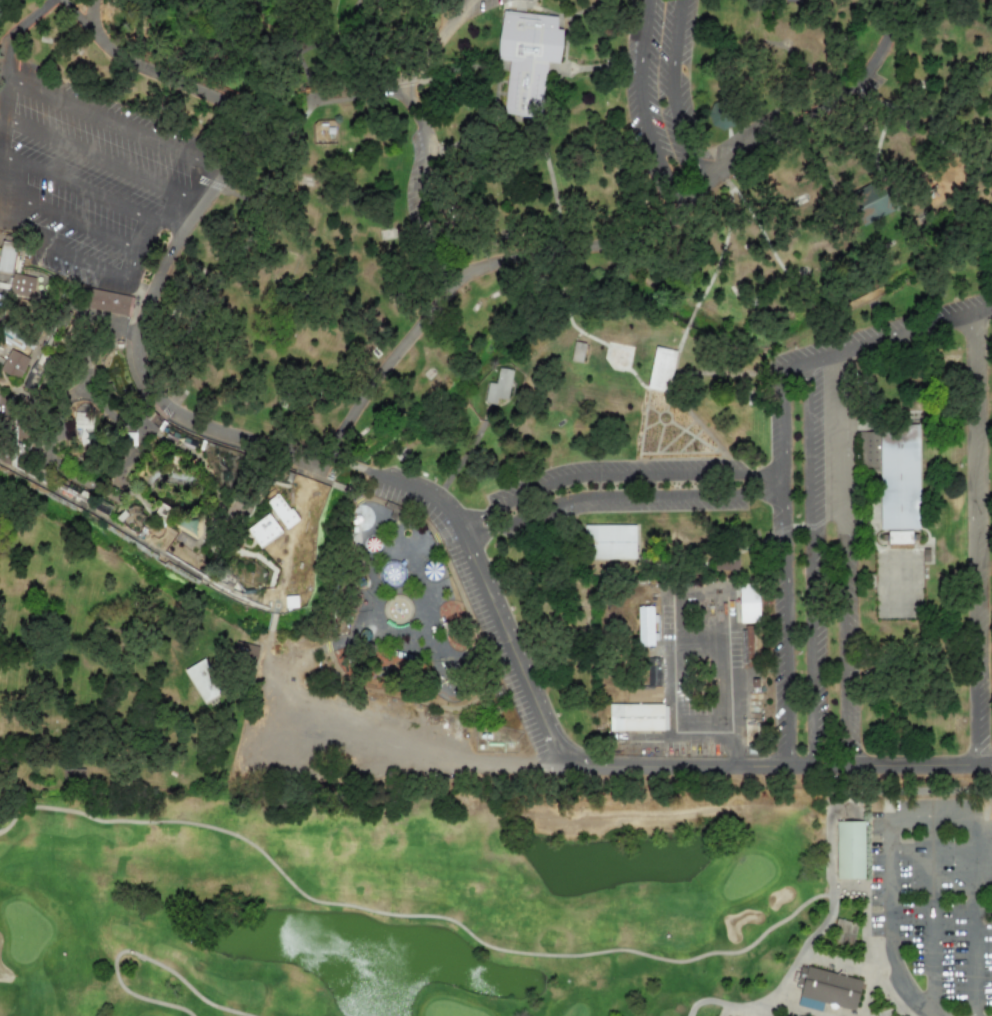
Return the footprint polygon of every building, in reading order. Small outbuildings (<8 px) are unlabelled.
[(503,11),(558,17),(557,30),(562,31),(559,63),(547,62),(542,113),(504,109),(510,60),(498,59),(503,11)] [(321,136),(321,144),(330,143),(330,135),(334,135),(333,122),(313,123),(313,137),(321,136)] [(900,208),(887,176),(847,193),(859,226),(900,208)] [(11,273),(0,271),(0,253),(2,241),(16,244),(11,273)] [(13,274),(34,278),(31,297),(9,293),(13,274)] [(133,297),(129,317),(85,308),(89,288),(129,296),(133,297)] [(148,329),(127,328),(124,384),(140,385),(140,384),(146,384),(148,329)] [(39,359),(40,346),(31,345),(29,358),(39,359)] [(656,347),(677,351),(669,392),(647,388),(656,347)] [(10,349),(0,368),(0,371),(18,380),(29,358),(10,349)] [(499,368),(512,370),(507,399),(497,397),(496,404),(485,402),(489,382),(496,383),(499,368)] [(94,442),(87,405),(72,408),(79,445),(94,442)] [(881,529),(880,431),(918,431),(918,528),(881,529)] [(858,432),(858,465),(878,465),(878,432),(858,432)] [(267,502),(278,494),(290,510),(291,509),(299,520),(287,529),(267,502)] [(248,529),(269,514),(282,532),(261,548),(248,529)] [(584,525),(637,525),(637,559),(584,559),(584,525)] [(910,544),(910,531),(887,531),(887,544),(910,544)] [(365,551),(378,551),(378,539),(366,539),(365,551)] [(715,570),(738,570),(739,554),(716,553),(715,570)] [(741,622),(739,584),(758,583),(759,622),(741,622)] [(637,607),(653,607),(654,646),(638,646),(637,607)] [(232,659),(256,662),(258,645),(234,643),(232,659)] [(647,685),(647,658),(662,658),(662,685),(647,685)] [(205,703),(225,691),(205,659),(185,671),(205,703)] [(627,703),(661,703),(661,686),(627,686),(627,703)] [(609,704),(663,704),(663,731),(609,731),(609,704)] [(63,779),(86,778),(85,766),(62,767),(63,779)] [(836,821),(863,821),(864,879),(837,879),(836,821)] [(801,964),(862,980),(854,1010),(799,996),(801,989),(795,987),(801,964)]
